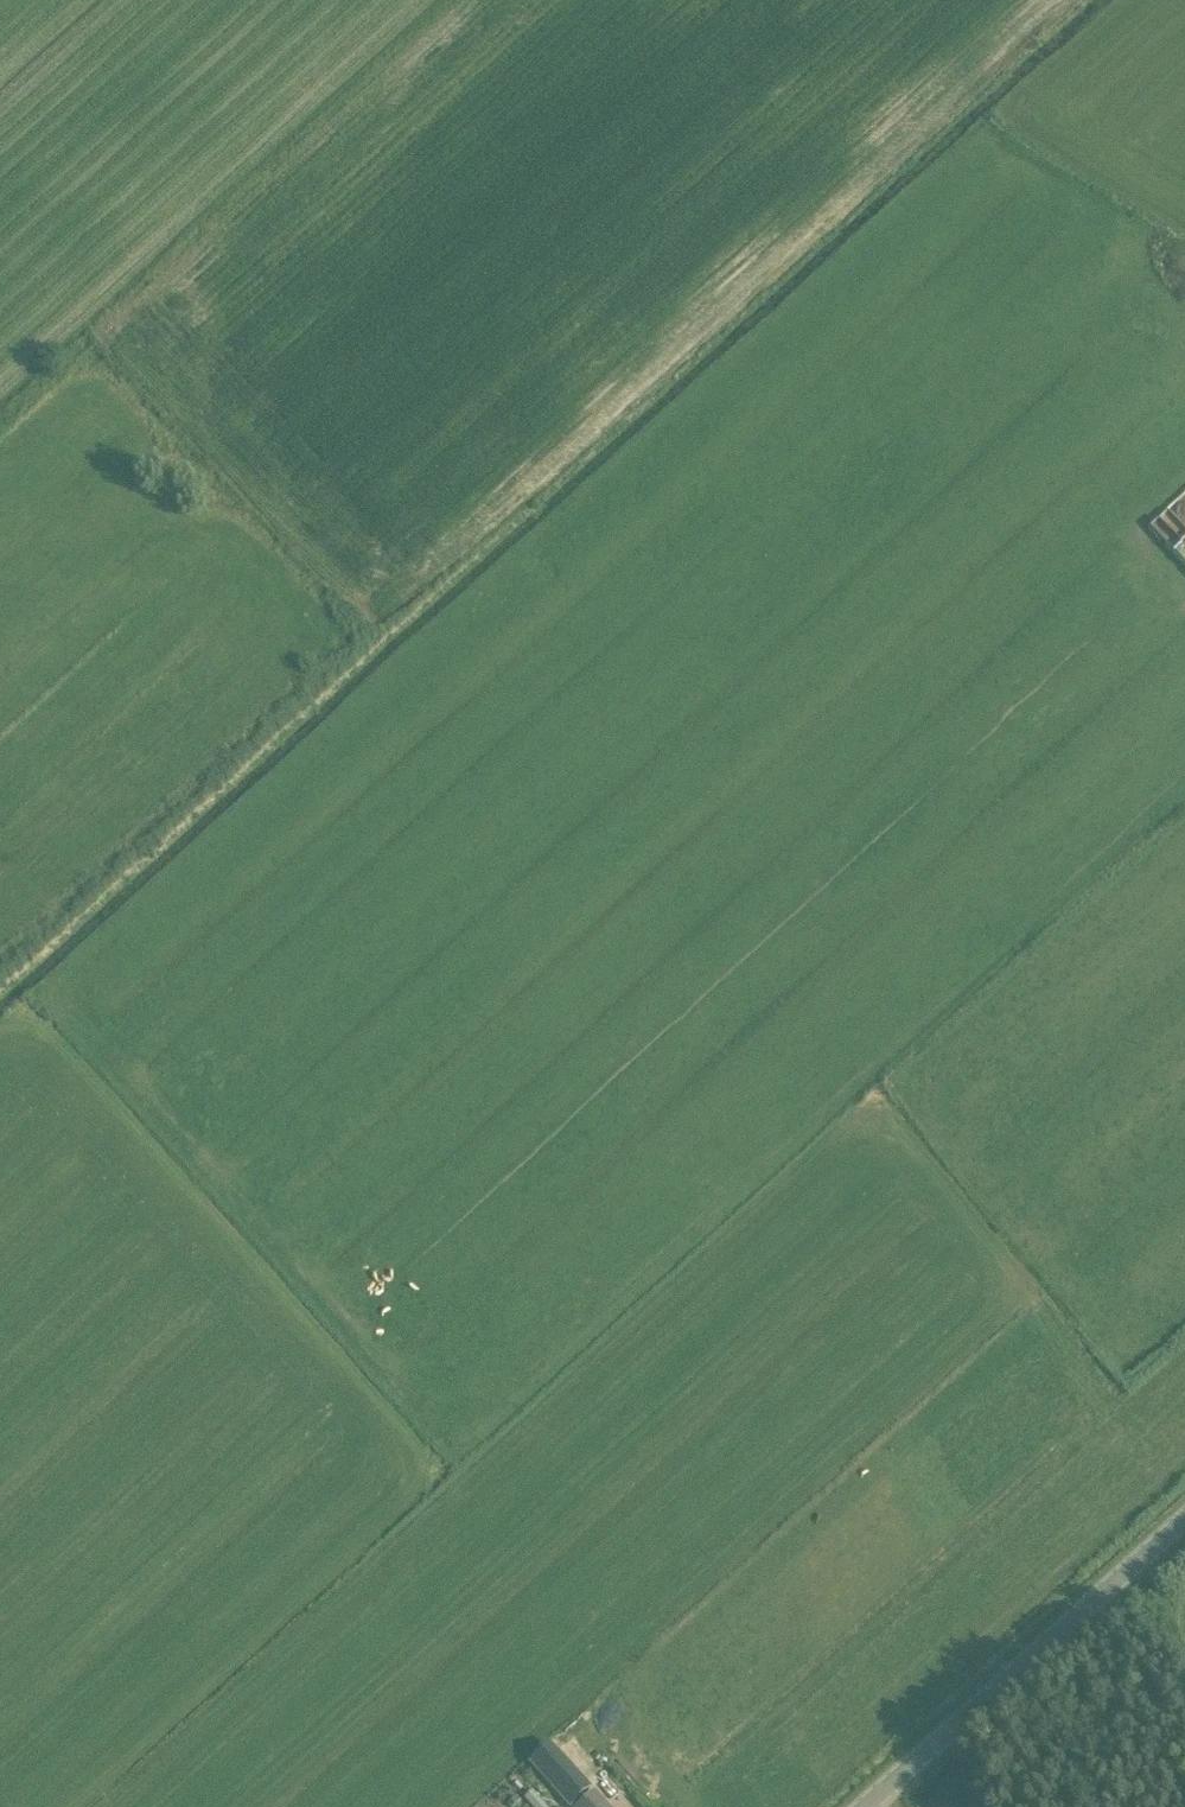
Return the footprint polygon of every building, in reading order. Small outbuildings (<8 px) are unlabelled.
[(596,1790),(585,1778),(564,1796),(573,1806),(576,1806),(596,1790)] [(525,1798),(532,1806),(548,1806),(534,1791),(525,1798)] [(594,1794),(579,1806),(606,1806),(594,1794)] [(508,1804),(511,1806),(513,1806),(521,1800),(518,1796),(508,1804)]
